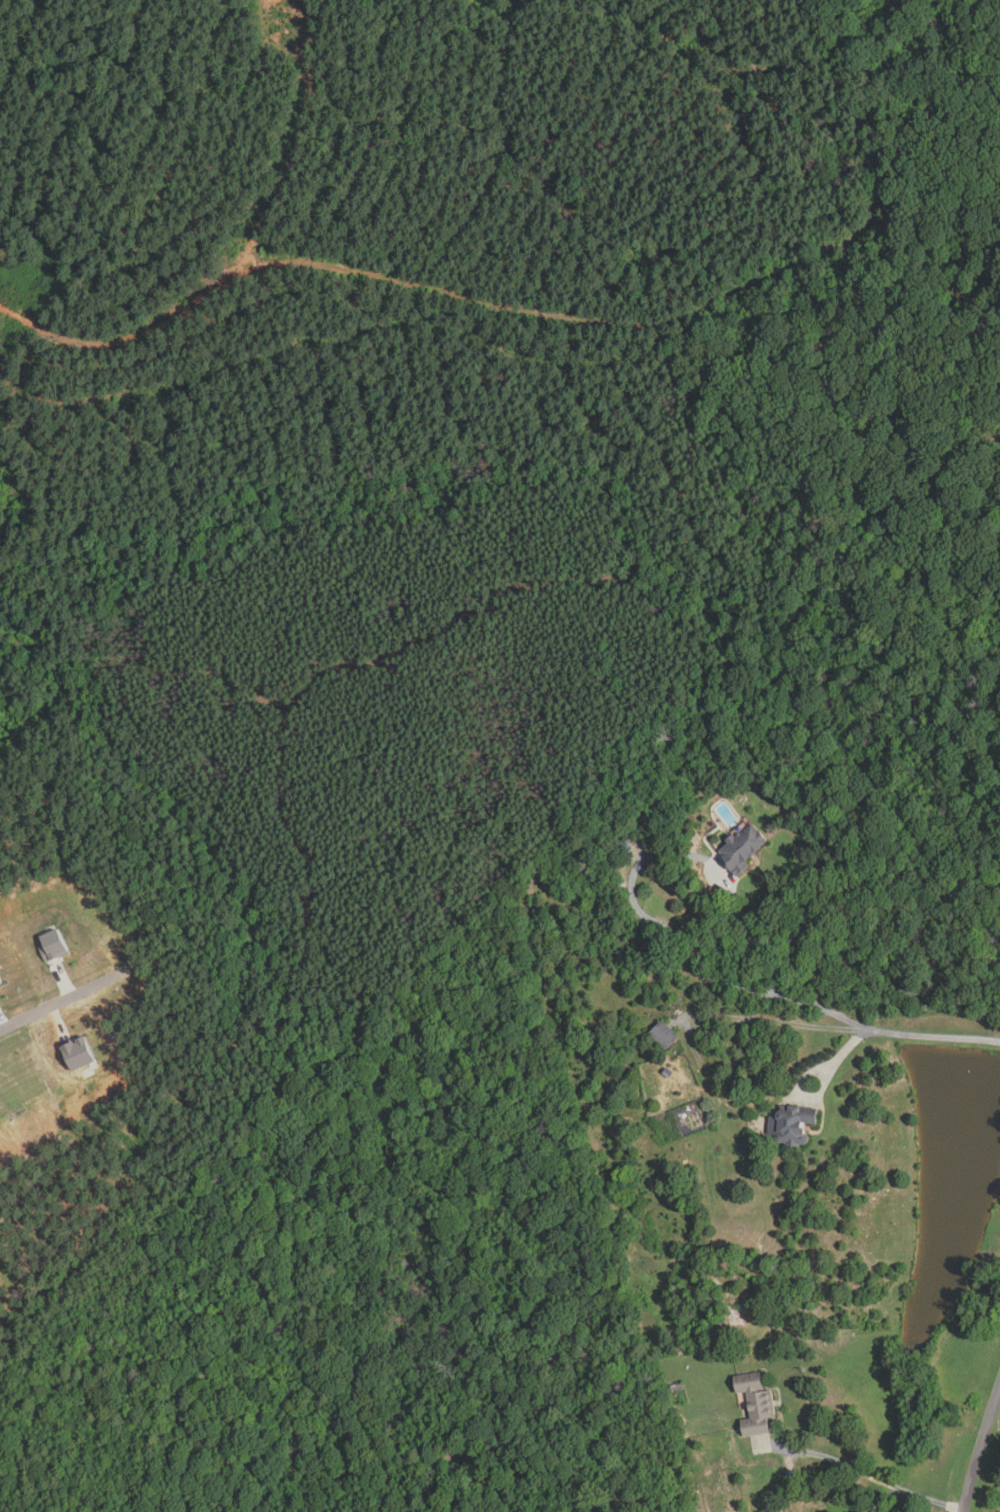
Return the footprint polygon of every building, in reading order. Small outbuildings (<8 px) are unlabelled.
[(768,843),(756,852),(758,854),(747,862),(751,867),(737,877),(719,851),(729,845),(726,841),(735,835),(737,837),(756,824),(768,843)] [(58,929),(69,954),(46,964),(39,948),(43,946),(38,935),(48,931),(49,933),(58,929)] [(666,1051),(649,1035),(662,1021),(679,1038),(666,1051)] [(85,1037),(96,1062),(72,1073),(61,1048),(85,1037)] [(670,1080),(663,1074),(667,1068),(674,1073),(670,1080)] [(820,1109),(818,1124),(807,1123),(806,1135),(810,1136),(809,1145),(801,1144),(800,1148),(786,1147),(787,1143),(777,1142),(777,1135),(769,1134),(771,1115),(781,1116),(782,1105),(820,1109)] [(744,1437),(741,1421),(750,1419),(746,1392),(737,1394),(734,1377),(761,1373),(764,1392),(772,1391),(776,1417),(768,1419),(771,1433),(744,1437)]
